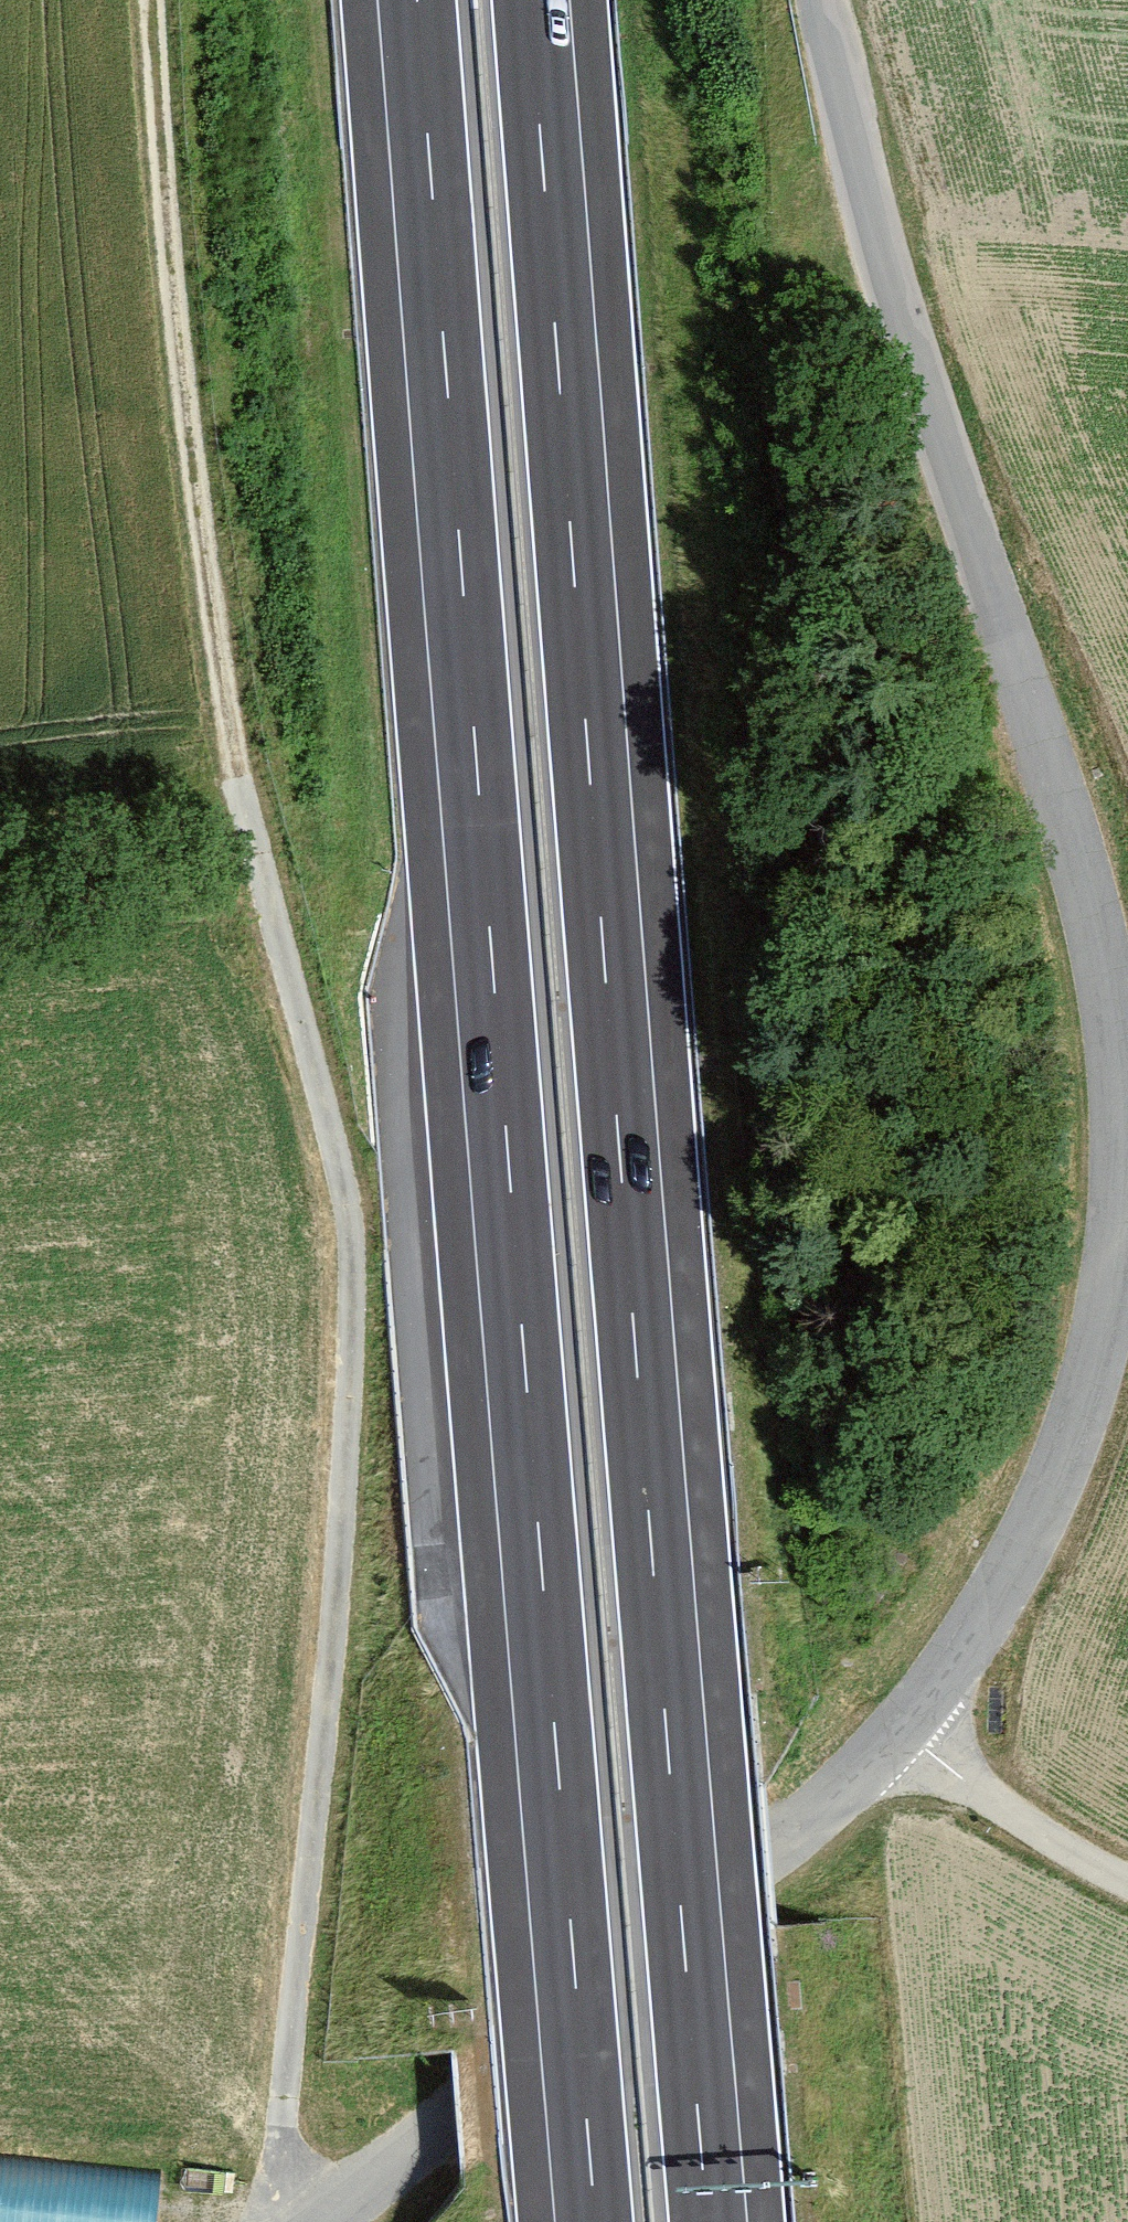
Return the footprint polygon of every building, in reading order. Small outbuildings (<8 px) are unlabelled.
[(0,2155),(0,2221),(155,2221),(159,2164),(0,2155)]
